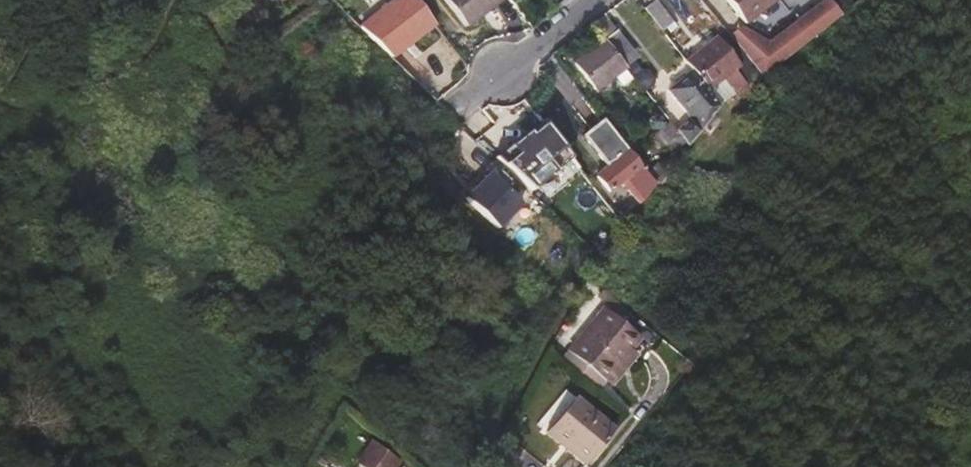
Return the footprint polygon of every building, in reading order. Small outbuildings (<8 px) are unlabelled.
[(417,0),(394,0),(359,27),(392,59),(436,25),(417,0)] [(502,0),(444,0),(466,28),(502,0)] [(744,23),(774,0),(726,0),(744,23)] [(674,25),(655,1),(644,8),(664,33),(674,25)] [(761,76),(839,15),(831,5),(828,8),(822,1),(796,21),(795,19),(769,38),(771,42),(764,47),(755,36),(739,48),(761,76)] [(637,58),(616,31),(604,41),(625,67),(637,58)] [(738,69),(714,38),(685,61),(693,71),(710,92),(734,72),(738,69)] [(625,67),(604,41),(575,63),(596,90),(625,67)] [(721,107),(710,92),(693,71),(667,90),(688,117),(676,132),(685,144),(687,147),(721,107)] [(736,95),(733,92),(743,84),(734,72),(710,92),(721,107),(736,95)] [(685,144),(676,132),(668,122),(653,135),(671,155),(685,144)] [(572,159),(543,123),(496,159),(529,191),(572,159)] [(655,186),(628,151),(596,177),(610,193),(621,184),(637,207),(655,186)] [(600,309),(566,350),(601,379),(635,338),(600,309)] [(584,466),(613,430),(573,398),(545,434),(584,466)] [(357,461),(364,466),(402,466),(407,460),(377,436),(357,461)]
